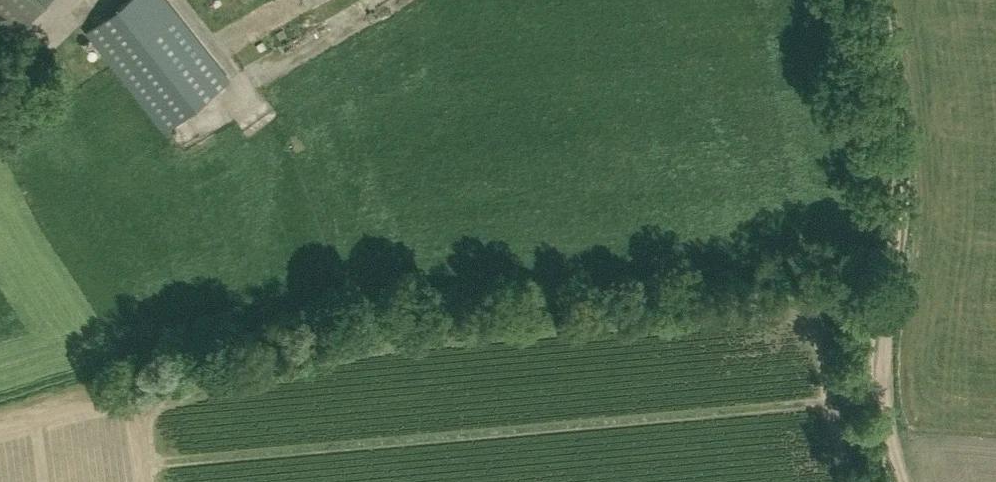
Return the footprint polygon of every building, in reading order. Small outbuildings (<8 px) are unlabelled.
[(46,0),(0,0),(0,29),(9,38),(46,0)] [(232,78),(169,0),(125,0),(85,33),(164,132),(232,78)]
